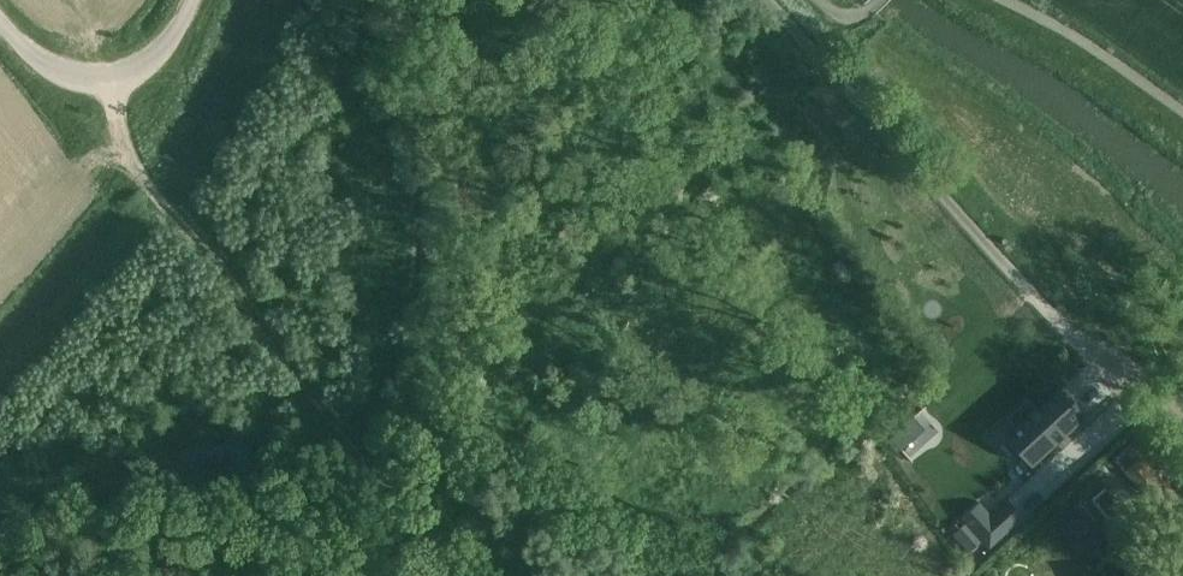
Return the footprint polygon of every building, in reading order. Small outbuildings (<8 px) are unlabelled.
[(1060,387),(1004,438),(1006,439),(1007,438),(1030,464),(1029,464),(1030,466),(1086,416),(1084,415),(1083,415),(1074,405),(1076,403),(1072,399),(1070,400),(1060,390),(1061,389),(1060,387)] [(1131,446),(1114,461),(1123,471),(1140,457),(1131,446)] [(1140,457),(1123,471),(1124,472),(1144,494),(1159,511),(1175,496),(1160,479),(1140,457)] [(978,502),(960,519),(988,549),(1023,517),(1022,516),(1021,517),(1007,501),(1008,501),(1007,499),(990,515),(978,502)] [(1070,519),(1095,548),(1103,541),(1079,512),(1070,519)] [(979,542),(963,525),(953,534),(968,552),(979,542)]
